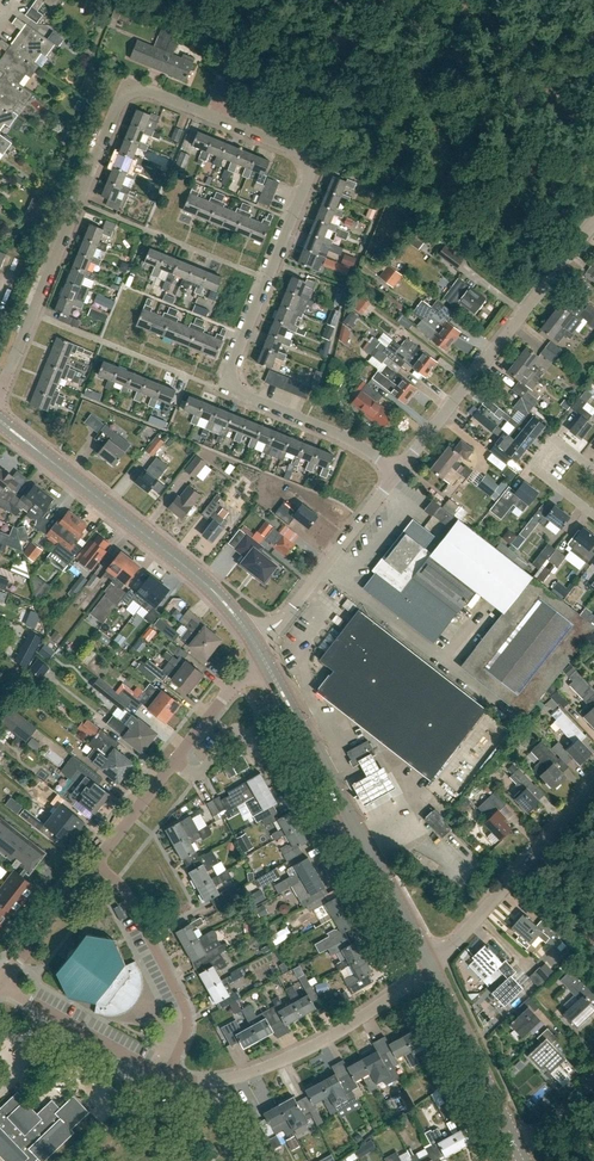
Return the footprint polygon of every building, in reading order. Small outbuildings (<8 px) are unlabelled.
[(31,7),(37,11),(44,2),(54,9),(60,0),(36,0),(31,7)] [(30,59),(37,50),(46,56),(55,44),(26,23),(26,24),(21,20),(16,17),(16,18),(12,23),(21,30),(10,45),(30,60),(30,59)] [(53,32),(48,39),(55,44),(58,46),(63,39),(53,32)] [(10,45),(1,38),(0,39),(0,47),(6,51),(0,59),(0,70),(15,81),(22,71),(30,77),(39,66),(30,59),(30,60),(10,45)] [(158,67),(170,40),(169,40),(165,50),(137,39),(130,57),(152,66),(153,65),(158,67)] [(170,40),(158,67),(164,70),(164,71),(186,80),(193,62),(195,57),(184,53),(182,58),(173,54),(177,43),(170,40)] [(15,81),(0,70),(0,103),(9,109),(9,108),(16,99),(24,105),(33,93),(15,81)] [(220,95),(225,81),(216,77),(210,91),(213,92),(220,95)] [(226,97),(231,84),(225,81),(220,95),(226,97)] [(232,100),(237,86),(231,84),(226,97),(232,100)] [(237,86),(232,100),(239,103),(244,90),(245,89),(244,89),(237,86)] [(1,120),(9,126),(18,115),(9,108),(9,109),(0,103),(0,121),(1,120)] [(144,129),(146,126),(149,118),(158,122),(160,115),(151,112),(150,114),(137,108),(131,123),(144,129)] [(154,130),(146,126),(144,129),(131,123),(125,137),(139,143),(140,141),(143,133),(152,136),(159,139),(162,132),(154,130)] [(178,142),(183,131),(176,128),(175,128),(170,139),(178,142)] [(68,143),(73,132),(65,129),(61,140),(68,143)] [(206,151),(212,137),(197,131),(192,145),(202,149),(199,158),(197,164),(201,165),(203,160),(205,161),(209,152),(206,151)] [(0,134),(0,152),(3,155),(12,143),(0,134)] [(148,144),(140,141),(139,143),(125,137),(119,152),(133,157),(134,155),(137,147),(146,150),(148,144)] [(221,157),(226,143),(212,137),(206,151),(209,152),(216,155),(213,164),(219,166),(223,158),(221,157)] [(235,163),(241,149),(226,143),(221,157),(223,158),(231,161),(227,170),(223,180),(228,182),(232,173),(234,173),(234,172),(237,164),(235,163)] [(249,168),(255,155),(241,149),(235,163),(237,164),(245,167),(242,175),(242,176),(240,176),(236,185),(242,187),(246,178),(248,179),(248,178),(252,169),(249,168)] [(184,171),(191,155),(181,151),(175,167),(184,171)] [(143,158),(134,155),(133,157),(119,152),(113,166),(127,172),(128,169),(132,161),(140,165),(143,158)] [(249,168),(252,169),(260,173),(256,181),(263,184),(266,176),(267,175),(264,174),(270,161),(255,155),(249,168)] [(137,173),(128,169),(127,172),(113,166),(107,180),(122,186),(123,184),(126,176),(134,179),(137,173)] [(341,195),(342,193),(345,186),(353,189),(356,182),(347,178),(346,180),(333,175),(327,190),(341,195)] [(265,183),(277,188),(279,182),(268,177),(265,183)] [(101,195),(115,201),(119,190),(128,194),(131,187),(123,184),(122,186),(107,180),(101,195)] [(196,215),(203,199),(197,197),(199,193),(196,191),(199,184),(194,182),(192,189),(190,194),(189,193),(183,210),(196,215)] [(274,194),(277,188),(265,183),(263,189),(274,194)] [(272,200),(274,194),(263,189),(260,195),(272,200)] [(350,196),(342,193),(341,195),(327,190),(321,204),(335,210),(336,208),(339,200),(347,203),(350,196)] [(216,204),(221,193),(216,191),(214,198),(213,199),(210,197),(209,201),(203,199),(196,215),(209,221),(216,204)] [(222,226),(229,210),(223,207),(225,203),(222,202),(222,201),(225,195),(221,193),(216,204),(209,221),(222,226)] [(270,206),(272,200),(260,195),(258,201),(270,206)] [(36,223),(45,203),(33,198),(26,214),(28,214),(26,218),(36,223)] [(242,215),(247,204),(243,202),(240,209),(237,208),(235,212),(229,210),(222,226),(236,231),(242,215)] [(361,213),(367,215),(371,205),(364,203),(361,213)] [(249,237),(255,220),(250,218),(251,214),(248,213),(248,212),(251,205),(247,204),(242,215),(236,231),(249,237)] [(344,211),(336,208),(335,210),(321,204),(315,219),(329,224),(333,214),(342,218),(344,211)] [(255,220),(249,237),(262,242),(269,226),(271,221),(273,215),(273,214),(269,213),(266,219),(266,220),(263,219),(261,223),(255,220)] [(329,224),(315,219),(309,233),(323,239),(327,229),(336,232),(336,233),(346,237),(348,232),(338,228),(339,226),(332,222),(329,224)] [(84,238),(98,243),(99,241),(102,233),(111,236),(114,230),(104,226),(104,228),(90,223),(84,238)] [(419,249),(427,239),(413,229),(405,239),(419,249)] [(333,240),(324,236),(323,239),(309,233),(303,247),(317,253),(318,251),(321,243),(329,246),(328,250),(340,255),(343,248),(331,244),(333,240)] [(108,244),(99,241),(98,243),(84,238),(78,252),(92,258),(93,255),(96,247),(105,251),(108,244)] [(456,269),(463,260),(444,246),(437,255),(456,269)] [(297,262),(311,268),(315,257),(324,261),(327,254),(318,251),(317,253),(303,247),(297,262)] [(159,267),(164,254),(150,248),(144,261),(154,266),(151,274),(151,275),(155,277),(157,278),(158,277),(161,268),(159,267)] [(102,259),(93,255),(92,258),(78,252),(72,266),(86,272),(87,269),(91,261),(99,265),(102,259)] [(173,273),(179,260),(164,254),(159,267),(161,268),(158,277),(157,278),(157,279),(164,281),(161,289),(166,291),(170,283),(172,284),(172,283),(176,274),(173,273)] [(350,267),(326,258),(323,265),(347,275),(350,267)] [(388,265),(380,259),(376,264),(384,270),(380,276),(393,287),(403,275),(389,264),(388,265)] [(187,279),(193,265),(179,260),(173,273),(176,274),(183,277),(180,286),(176,296),(181,297),(184,289),(186,290),(186,289),(190,280),(187,279)] [(204,286),(202,285),(207,271),(193,265),(187,279),(190,280),(198,283),(194,292),(194,293),(198,294),(200,296),(201,295),(204,286)] [(96,273),(87,269),(86,272),(72,266),(67,280),(81,286),(82,284),(90,287),(93,280),(96,273)] [(202,285),(204,286),(212,289),(208,298),(215,301),(219,292),(217,291),(222,277),(207,271),(202,285)] [(300,296),(301,293),(304,286),(313,289),(316,282),(307,279),(306,281),(292,275),(286,290),(300,296)] [(470,287),(458,278),(451,287),(443,298),(455,307),(459,302),(474,314),(486,298),(470,286),(470,287)] [(81,286),(67,280),(61,295),(75,301),(76,298),(84,302),(88,294),(90,287),(82,284),(81,286)] [(280,305),(295,310),(296,308),(304,311),(306,304),(322,311),(325,305),(309,299),(310,297),(301,293),(300,296),(286,290),(280,305)] [(108,307),(111,300),(96,294),(94,301),(108,307)] [(175,298),(165,294),(163,299),(173,304),(175,298)] [(84,302),(76,298),(75,301),(61,295),(55,309),(68,315),(73,305),(82,308),(84,302)] [(363,313),(370,304),(359,295),(352,305),(363,313)] [(150,330),(157,314),(151,312),(152,307),(149,306),(152,300),(148,298),(145,304),(143,309),(138,320),(136,325),(150,330)] [(432,327),(432,328),(452,343),(460,332),(447,321),(453,313),(437,300),(427,313),(422,319),(432,327)] [(593,317),(593,308),(588,304),(584,309),(590,314),(593,317)] [(303,313),(304,311),(296,308),(295,310),(280,305),(275,319),(289,325),(290,322),(293,315),(301,318),(309,321),(311,316),(303,313)] [(573,335),(576,331),(571,327),(577,319),(571,315),(559,305),(550,316),(573,335)] [(171,315),(174,308),(170,307),(167,313),(165,312),(163,317),(157,314),(150,330),(163,335),(170,319),(171,315)] [(176,341),(183,324),(177,322),(179,318),(175,317),(178,310),(174,308),(171,315),(170,319),(163,335),(176,341)] [(107,316),(90,309),(87,316),(104,323),(107,316)] [(590,314),(584,309),(579,315),(593,328),(593,317),(590,314)] [(353,328),(356,325),(353,322),(358,316),(351,310),(346,317),(343,320),(353,328)] [(409,329),(414,323),(404,315),(399,321),(409,329)] [(570,339),(573,335),(550,316),(540,328),(553,338),(558,343),(564,335),(570,339)] [(198,326),(200,319),(196,317),(194,324),(191,323),(189,327),(183,324),(176,341),(189,346),(196,330),(198,326)] [(203,351),(209,335),(204,333),(205,329),(202,327),(205,321),(200,319),(198,326),(196,330),(189,346),(203,351)] [(298,326),(290,322),(289,325),(275,319),(269,333),(283,339),(284,337),(287,329),(295,332),(304,336),(306,331),(297,327),(298,326)] [(446,350),(452,343),(432,328),(432,327),(422,319),(417,326),(423,331),(424,330),(427,333),(426,335),(446,350)] [(342,325),(339,339),(347,345),(350,331),(342,325)] [(209,335),(203,351),(216,357),(223,340),(222,340),(224,336),(227,330),(226,329),(222,328),(220,334),(217,333),(215,337),(209,335)] [(292,340),(284,337),(283,339),(269,333),(263,347),(277,353),(278,351),(281,344),(289,347),(292,340)] [(52,350),(68,357),(71,351),(75,353),(76,350),(83,353),(84,348),(78,346),(74,344),(74,343),(58,337),(52,350)] [(376,348),(387,357),(391,351),(380,342),(374,338),(370,343),(376,348)] [(401,346),(431,369),(437,361),(417,346),(407,338),(401,345),(401,346)] [(401,346),(401,345),(394,340),(387,347),(395,353),(406,362),(425,377),(431,369),(401,346)] [(545,347),(556,356),(561,350),(550,341),(545,347)] [(382,363),(387,357),(376,348),(370,343),(364,351),(370,355),(372,356),(367,362),(377,369),(377,370),(380,373),(380,372),(410,395),(416,388),(392,369),(392,370),(386,366),(382,363)] [(286,354),(278,351),(277,353),(263,347),(257,362),(271,368),(275,358),(284,361),(286,354)] [(516,359),(540,377),(543,373),(538,369),(538,368),(533,364),(538,357),(526,347),(516,359)] [(551,363),(556,356),(545,347),(540,354),(551,363)] [(66,363),(68,357),(52,350),(47,363),(63,370),(67,372),(74,375),(75,371),(69,368),(70,365),(66,363)] [(540,377),(516,359),(507,371),(519,380),(525,385),(530,377),(536,382),(537,381),(543,385),(546,382),(540,377)] [(113,380),(118,367),(104,360),(98,374),(108,378),(104,387),(112,390),(115,381),(113,380)] [(72,379),(74,375),(67,372),(63,370),(47,363),(41,376),(58,383),(60,378),(64,379),(65,376),(72,379)] [(127,386),(133,372),(118,367),(113,380),(115,381),(123,384),(119,393),(126,396),(129,387),(127,386)] [(265,382),(271,384),(275,373),(269,370),(265,382)] [(141,392),(147,378),(133,372),(127,386),(129,387),(137,390),(134,399),(140,402),(144,393),(141,392)] [(404,403),(410,395),(380,372),(380,373),(375,379),(382,384),(381,384),(385,388),(404,403)] [(271,384),(277,387),(281,375),(275,373),(271,384)] [(287,377),(281,375),(277,387),(283,389),(287,377)] [(55,389),(58,383),(41,376),(36,390),(52,396),(52,397),(56,398),(63,401),(65,397),(58,394),(59,391),(55,389)] [(293,380),(287,377),(283,389),(288,391),(293,380)] [(155,398),(161,384),(147,378),(141,392),(144,393),(151,396),(148,405),(155,408),(158,399),(155,398)] [(299,382),(293,380),(288,391),(294,394),(299,382)] [(511,389),(522,397),(533,406),(537,401),(526,391),(529,388),(525,385),(519,380),(511,389)] [(305,385),(299,382),(294,394),(300,396),(305,385)] [(155,398),(158,399),(166,402),(162,411),(169,414),(173,405),(170,404),(176,390),(161,384),(155,398)] [(382,396),(367,384),(351,405),(376,423),(377,422),(383,427),(393,414),(377,402),(382,396)] [(311,387),(305,385),(300,396),(306,399),(311,387)] [(86,387),(83,395),(90,398),(93,390),(86,387)] [(61,406),(63,401),(56,398),(52,397),(52,396),(36,390),(31,403),(47,410),(49,404),(53,406),(55,403),(61,406)] [(571,409),(577,413),(581,416),(570,431),(580,439),(592,424),(587,421),(592,415),(582,408),(592,395),(586,390),(571,409)] [(199,416),(204,402),(189,396),(184,410),(194,414),(190,423),(197,425),(201,416),(199,416)] [(528,412),(533,406),(522,397),(513,407),(524,416),(518,424),(524,428),(523,428),(535,437),(545,425),(533,416),(528,412)] [(494,414),(499,408),(487,399),(486,398),(486,399),(483,403),(482,405),(494,414)] [(566,400),(562,406),(567,409),(571,404),(566,400)] [(213,421),(219,408),(204,402),(199,416),(201,416),(208,420),(205,428),(211,431),(215,422),(213,421)] [(227,427),(233,414),(219,408),(213,421),(215,422),(223,425),(219,434),(226,437),(230,428),(227,427)] [(471,417),(472,417),(487,429),(492,423),(477,410),(471,417)] [(92,414),(86,422),(94,428),(100,420),(92,414)] [(242,433),(247,420),(233,414),(227,427),(230,428),(237,431),(233,440),(240,443),(244,434),(242,433)] [(524,428),(518,424),(511,418),(507,422),(514,427),(508,435),(526,449),(535,437),(523,428),(524,428)] [(256,439),(261,425),(247,420),(242,433),(244,434),(252,437),(248,446),(255,449),(258,440),(256,439)] [(114,465),(124,452),(131,445),(118,435),(105,425),(94,439),(103,446),(98,453),(114,465)] [(270,445),(276,431),(261,425),(256,439),(258,440),(266,443),(262,452),(269,454),(272,446),(270,445)] [(526,449),(508,435),(501,430),(496,425),(493,429),(498,434),(500,436),(494,443),(498,447),(493,453),(507,464),(512,458),(516,461),(526,449)] [(284,451),(290,437),(276,431),(270,445),(272,446),(280,449),(277,458),(283,460),(287,452),(284,451)] [(153,457),(164,442),(157,437),(146,451),(153,457)] [(298,457),(304,443),(290,437),(284,451),(287,452),(295,455),(291,464),(298,466),(301,458),(298,457)] [(462,475),(467,479),(471,473),(456,461),(461,455),(466,459),(473,450),(461,441),(454,450),(449,445),(439,457),(462,475)] [(313,463),(318,449),(304,443),(298,457),(301,458),(309,461),(305,470),(312,472),(315,464),(313,463)] [(318,449),(313,463),(315,464),(323,467),(320,475),(326,478),(330,469),(328,468),(333,455),(318,449)] [(195,479),(206,464),(196,455),(184,471),(195,479)] [(462,485),(467,479),(462,475),(439,457),(430,469),(449,484),(454,478),(462,485)] [(225,470),(231,462),(226,458),(220,467),(225,470)] [(158,459),(153,466),(151,464),(146,471),(144,469),(134,481),(148,492),(157,480),(157,479),(167,466),(158,459)] [(17,491),(14,489),(18,483),(12,478),(13,476),(4,469),(2,471),(0,469),(0,486),(1,487),(0,489),(0,497),(9,501),(17,491)] [(490,496),(499,485),(486,475),(478,486),(490,496)] [(522,512),(538,493),(523,481),(506,503),(499,497),(489,511),(500,520),(512,505),(522,512)] [(32,507),(44,491),(35,484),(30,490),(28,489),(26,492),(22,497),(16,492),(17,491),(9,501),(12,508),(10,511),(12,512),(17,515),(23,507),(28,512),(32,507)] [(504,484),(497,492),(503,497),(510,489),(504,484)] [(168,508),(182,519),(186,513),(187,514),(188,513),(191,516),(195,509),(191,506),(200,495),(188,486),(180,497),(178,495),(168,508)] [(44,491),(32,507),(37,511),(32,517),(37,521),(33,526),(39,531),(49,519),(43,515),(48,509),(46,507),(53,498),(44,491)] [(224,519),(214,511),(219,504),(217,502),(221,497),(217,494),(201,514),(208,519),(210,517),(213,520),(202,535),(212,543),(224,528),(219,525),(224,519)] [(0,497),(0,507),(10,511),(12,508),(9,501),(0,497)] [(467,527),(471,523),(464,518),(468,513),(449,498),(442,507),(467,527)] [(440,506),(432,500),(424,510),(431,516),(432,515),(440,506)] [(297,510),(287,502),(277,515),(288,523),(293,516),(308,528),(318,515),(302,503),(297,510)] [(550,511),(542,505),(538,510),(531,519),(520,534),(526,539),(537,524),(539,522),(545,526),(550,520),(561,528),(569,517),(554,506),(550,511)] [(513,563),(467,527),(442,507),(440,506),(432,515),(451,529),(431,554),(425,549),(422,552),(419,550),(431,534),(415,522),(363,588),(433,643),(457,612),(474,591),(482,597),(485,599),(513,563)] [(60,529),(65,533),(77,518),(68,510),(61,520),(59,518),(54,524),(54,525),(49,531),(55,536),(60,529)] [(77,518),(65,533),(70,537),(65,544),(77,553),(82,547),(76,542),(81,536),(79,534),(86,525),(77,518)] [(23,519),(14,525),(21,535),(29,530),(23,519)] [(295,545),(283,535),(265,521),(258,531),(266,537),(264,539),(268,542),(270,541),(272,542),(270,544),(274,547),(286,556),(295,545)] [(583,527),(580,531),(578,530),(567,544),(572,548),(570,551),(587,563),(593,554),(593,553),(589,549),(593,543),(593,536),(583,527)] [(24,552),(22,544),(19,536),(17,535),(16,538),(2,532),(0,533),(0,542),(24,552)] [(108,542),(99,534),(93,541),(90,539),(76,558),(91,569),(105,550),(103,548),(108,542)] [(264,584),(271,575),(269,574),(276,566),(257,551),(261,546),(246,534),(237,547),(248,555),(240,565),(264,584)] [(59,555),(64,558),(66,555),(61,553),(64,548),(52,541),(44,554),(55,561),(59,555)] [(34,561),(43,550),(33,542),(24,553),(34,561)] [(557,568),(565,557),(556,550),(547,561),(557,568)] [(112,581),(129,559),(120,551),(107,568),(108,568),(103,575),(112,581)] [(10,554),(7,568),(22,572),(25,558),(10,554)] [(539,569),(547,559),(540,554),(532,564),(539,569)] [(106,593),(90,614),(103,623),(121,600),(126,593),(120,588),(125,582),(126,582),(139,566),(129,559),(112,581),(104,591),(106,593)] [(503,612),(461,665),(526,716),(545,692),(552,683),(593,630),(593,626),(590,623),(513,563),(485,599),(503,612)] [(37,603),(50,586),(34,574),(31,578),(37,603)] [(93,589),(97,584),(100,579),(94,574),(86,584),(93,589)] [(126,593),(121,600),(129,606),(129,605),(133,600),(141,606),(141,605),(159,582),(150,575),(137,591),(138,592),(135,595),(129,590),(126,593)] [(83,585),(77,581),(70,589),(76,594),(83,585)] [(159,582),(141,605),(149,611),(148,612),(144,618),(151,624),(160,613),(155,609),(153,608),(154,606),(155,605),(156,606),(168,589),(159,582)] [(572,607),(584,592),(575,585),(563,600),(572,607)] [(477,619),(485,607),(478,602),(470,615),(477,619)] [(358,609),(319,660),(333,671),(322,684),(316,692),(329,702),(430,780),(486,709),(358,609)] [(175,641),(181,634),(160,617),(154,624),(175,641)] [(193,619),(186,627),(188,628),(193,632),(213,648),(220,639),(204,627),(199,624),(193,619)] [(188,628),(181,637),(190,644),(190,645),(206,657),(213,648),(193,632),(188,628)] [(41,637),(30,632),(15,661),(26,667),(41,637)] [(114,640),(119,645),(124,640),(118,635),(114,640)] [(53,651),(45,645),(39,653),(46,659),(53,651)] [(173,653),(179,658),(180,657),(183,659),(187,654),(178,647),(173,653)] [(173,665),(195,682),(203,673),(187,661),(186,662),(183,659),(180,657),(179,658),(178,659),(167,651),(163,656),(169,661),(169,662),(173,665)] [(43,678),(51,666),(41,659),(33,671),(43,678)] [(195,682),(173,665),(169,662),(162,671),(148,660),(144,665),(158,676),(162,680),(167,674),(173,678),(172,679),(188,692),(195,682)] [(154,681),(158,676),(144,665),(141,663),(137,668),(154,681)] [(54,680),(59,674),(52,668),(47,675),(54,680)] [(578,671),(571,678),(573,681),(571,683),(585,698),(583,699),(589,705),(580,713),(593,726),(591,727),(593,730),(593,689),(578,671)] [(113,703),(120,694),(99,678),(92,686),(113,703)] [(150,694),(173,712),(180,703),(163,690),(162,691),(156,686),(155,687),(150,683),(145,690),(150,694)] [(545,692),(551,697),(557,690),(559,688),(552,683),(545,692)] [(125,688),(120,694),(138,709),(143,703),(125,688)] [(9,703),(14,694),(5,689),(0,699),(9,703)] [(150,694),(145,690),(144,690),(138,698),(149,707),(148,708),(165,721),(173,712),(150,694)] [(27,742),(38,727),(12,707),(1,721),(27,742)] [(580,765),(593,753),(581,741),(587,736),(559,707),(552,715),(556,720),(554,722),(573,742),(566,749),(574,757),(573,758),(580,765)] [(126,724),(149,742),(156,733),(138,718),(138,719),(133,715),(125,709),(118,718),(126,724)] [(149,742),(126,724),(118,718),(115,715),(108,724),(124,737),(142,751),(149,742)] [(1,749),(4,751),(8,746),(4,743),(13,732),(1,723),(0,725),(0,748),(1,749)] [(133,763),(115,749),(119,743),(101,728),(89,743),(97,749),(103,754),(102,754),(125,772),(133,763)] [(372,754),(374,753),(367,740),(347,752),(353,764),(358,762),(372,754)] [(566,777),(554,764),(559,759),(542,741),(531,751),(541,761),(535,766),(535,770),(541,776),(542,775),(547,781),(546,782),(552,788),(553,787),(554,788),(566,777)] [(452,775),(471,753),(465,748),(460,754),(458,752),(444,769),(452,775)] [(125,772),(102,754),(103,754),(97,749),(91,757),(96,762),(95,763),(101,767),(100,767),(118,781),(125,772)] [(234,768),(246,761),(243,754),(231,762),(233,766),(234,768)] [(381,771),(372,754),(358,762),(368,780),(353,788),(364,809),(397,791),(384,769),(381,771)] [(246,761),(234,768),(238,774),(250,767),(246,761)] [(528,812),(540,801),(529,790),(535,785),(519,768),(511,777),(517,784),(516,785),(523,792),(515,799),(521,804),(519,806),(525,812),(527,810),(528,812)] [(71,778),(102,802),(109,793),(91,779),(90,779),(78,769),(71,778)] [(490,771),(479,779),(489,792),(500,784),(490,771)] [(228,811),(245,802),(269,788),(261,773),(247,781),(239,785),(242,792),(232,797),(230,794),(221,799),(227,809),(228,811)] [(94,812),(102,802),(71,778),(73,780),(61,795),(48,785),(73,805),(78,798),(94,812)] [(72,805),(73,805),(48,785),(40,795),(57,808),(53,814),(61,820),(76,832),(84,821),(69,809),(61,803),(65,799),(72,805)] [(262,819),(276,811),(273,805),(278,802),(269,788),(245,802),(253,816),(258,813),(262,819)] [(490,797),(482,805),(489,812),(492,816),(485,822),(500,839),(511,828),(503,820),(506,818),(499,811),(506,804),(495,792),(490,797)] [(213,800),(220,812),(227,809),(221,799),(220,796),(213,800)] [(214,816),(220,812),(213,800),(207,803),(214,816)] [(23,807),(18,803),(13,809),(18,813),(23,807)] [(36,827),(41,820),(25,808),(20,815),(36,827)] [(448,832),(451,829),(442,819),(444,818),(435,808),(429,814),(424,819),(442,838),(448,832)] [(286,834),(300,825),(292,811),(280,817),(276,811),(262,819),(265,826),(278,819),(284,829),(280,831),(280,830),(272,834),(275,840),(286,834)] [(76,832),(61,820),(53,814),(45,824),(68,842),(76,832)] [(188,836),(199,830),(194,822),(190,816),(180,822),(180,821),(165,829),(174,844),(188,836)] [(4,917),(9,911),(13,914),(35,886),(23,876),(26,872),(29,874),(30,872),(31,872),(37,864),(38,864),(44,855),(45,853),(0,818),(0,851),(13,862),(12,864),(13,865),(14,866),(15,866),(16,867),(18,865),(23,869),(20,874),(15,871),(0,890),(0,923),(1,922),(4,917)] [(187,864),(200,857),(191,841),(194,839),(195,840),(201,837),(203,839),(212,835),(213,832),(209,825),(199,830),(188,836),(174,844),(182,859),(184,858),(187,864)] [(300,825),(286,834),(292,843),(288,845),(288,844),(280,848),(284,854),(283,855),(287,861),(302,853),(298,846),(309,841),(300,825)] [(197,886),(211,878),(207,871),(214,867),(213,865),(219,861),(213,850),(200,857),(187,864),(190,870),(189,871),(197,886)] [(287,888),(292,886),(302,880),(316,872),(308,857),(288,868),(287,871),(290,876),(283,880),(287,888)] [(261,887),(279,876),(275,868),(257,879),(258,882),(261,887)] [(226,899),(239,892),(235,885),(220,893),(214,883),(218,881),(218,882),(225,878),(222,872),(211,878),(197,886),(206,901),(211,898),(214,904),(225,898),(226,899)] [(316,872),(302,880),(292,886),(297,895),(300,901),(304,907),(305,906),(318,899),(315,893),(325,887),(316,872)] [(225,898),(214,904),(218,912),(242,898),(239,892),(226,899),(225,898)] [(328,901),(324,895),(318,899),(305,906),(309,912),(313,910),(325,903),(330,911),(311,921),(315,928),(323,924),(333,918),(348,910),(339,895),(328,901)] [(328,948),(348,937),(344,931),(356,925),(348,910),(333,918),(339,928),(335,930),(335,929),(327,933),(329,936),(315,944),(320,953),(328,948)] [(537,925),(523,914),(511,927),(520,935),(516,939),(527,949),(531,944),(538,936),(543,940),(545,941),(557,947),(563,940),(551,931),(553,929),(542,920),(537,925)] [(184,947),(198,939),(192,929),(196,927),(197,928),(204,924),(201,918),(190,924),(176,931),(184,947)] [(197,966),(221,953),(220,953),(226,950),(223,944),(221,945),(218,939),(217,934),(215,930),(213,930),(198,939),(184,947),(192,961),(194,961),(197,966)] [(126,965),(124,961),(113,938),(86,933),(56,972),(68,997),(96,1003),(94,1012),(104,1014),(108,1015),(111,1015),(115,1014),(119,1013),(123,1012),(126,1010),(130,1008),(129,1006),(137,995),(139,996),(140,992),(141,988),(142,984),(142,980),(141,977),(140,973),(139,969),(135,961),(126,965)] [(339,970),(350,964),(364,956),(355,941),(351,944),(348,937),(328,948),(332,955),(341,949),(347,959),(344,961),(343,960),(336,964),(339,970)] [(503,973),(511,965),(506,960),(508,958),(502,952),(497,957),(485,944),(472,957),(490,975),(498,968),(503,973)] [(227,965),(221,953),(197,966),(201,972),(199,973),(207,988),(221,980),(216,970),(220,968),(220,969),(227,965)] [(364,956),(350,964),(356,974),(352,976),(352,975),(344,979),(352,993),(373,982),(369,973),(373,971),(364,956)] [(177,970),(188,964),(186,959),(174,965),(177,970)] [(540,967),(550,977),(555,972),(545,963),(540,967)] [(511,965),(503,973),(508,978),(492,993),(504,1006),(523,988),(511,975),(516,971),(511,965)] [(550,977),(540,967),(535,972),(544,982),(550,977)] [(221,980),(207,988),(211,995),(208,997),(212,1004),(216,1002),(220,1008),(242,997),(238,990),(230,995),(224,985),(228,983),(228,984),(245,975),(241,969),(221,980)] [(539,987),(544,982),(535,972),(529,977),(539,987)] [(293,1002),(301,1016),(316,1008),(313,1002),(318,999),(304,975),(298,978),(307,994),(300,998),(293,985),(286,989),(287,991),(293,1002)] [(593,1010),(593,1006),(588,1000),(593,994),(593,992),(586,984),(578,976),(570,983),(578,992),(582,997),(564,1014),(576,1027),(593,1010)] [(321,977),(310,981),(313,990),(325,986),(321,977)] [(301,1016),(293,1002),(283,1007),(281,1004),(283,1003),(279,996),(272,999),(276,1005),(269,1009),(277,1022),(283,1019),(286,1024),(301,1016)] [(522,1037),(541,1019),(534,1012),(539,1007),(530,997),(519,1007),(524,1011),(510,1024),(522,1037)] [(277,1022),(269,1009),(263,1012),(263,1013),(258,1017),(251,1004),(242,1009),(245,1015),(251,1025),(259,1039),(274,1031),(271,1025),(277,1022)] [(259,1039),(251,1025),(241,1031),(239,1028),(240,1027),(236,1020),(230,1023),(221,1027),(231,1045),(240,1041),(244,1048),(259,1039)] [(404,1035),(412,1049),(421,1044),(423,1047),(422,1048),(426,1055),(432,1052),(426,1041),(427,1041),(419,1027),(404,1035)] [(544,1066),(563,1086),(573,1077),(578,1072),(552,1044),(557,1039),(548,1028),(537,1038),(541,1043),(528,1056),(540,1069),(544,1066)] [(389,1043),(392,1049),(386,1052),(393,1065),(399,1062),(397,1057),(407,1052),(409,1055),(408,1056),(412,1063),(418,1060),(412,1049),(404,1035),(389,1043)] [(586,1042),(580,1047),(586,1053),(592,1048),(586,1042)] [(377,1050),(362,1058),(370,1072),(376,1083),(383,1079),(386,1085),(400,1077),(398,1074),(393,1065),(386,1052),(380,1055),(377,1050)] [(376,1083),(370,1072),(362,1058),(347,1066),(350,1072),(345,1075),(355,1094),(361,1091),(355,1081),(362,1076),(367,1084),(365,1085),(369,1092),(378,1087),(376,1083)] [(335,1073),(320,1081),(328,1095),(334,1106),(337,1111),(358,1100),(355,1094),(345,1075),(338,1078),(335,1073)] [(434,1090),(447,1083),(444,1076),(431,1084),(434,1090)] [(578,1081),(573,1077),(563,1086),(562,1087),(566,1092),(578,1081)] [(308,1095),(303,1098),(318,1125),(323,1122),(313,1104),(323,1098),(325,1102),(324,1102),(328,1109),(331,1114),(337,1111),(334,1106),(328,1095),(320,1081),(305,1090),(308,1095)] [(445,1102),(441,1095),(451,1089),(447,1083),(434,1090),(435,1091),(431,1094),(438,1106),(445,1102)] [(402,1111),(414,1105),(406,1090),(394,1097),(402,1111)] [(27,1104),(24,1101),(26,1100),(18,1091),(0,1108),(0,1155),(5,1160),(24,1160),(29,1156),(27,1153),(31,1150),(41,1160),(44,1160),(74,1132),(71,1129),(89,1112),(74,1095),(60,1108),(52,1099),(37,1114),(27,1104)] [(294,1096),(278,1104),(286,1118),(293,1130),(308,1122),(304,1116),(310,1112),(317,1125),(318,1125),(303,1098),(297,1102),(294,1096)] [(266,1118),(259,1122),(267,1136),(274,1132),(271,1127),(281,1121),(283,1125),(282,1125),(287,1135),(293,1131),(293,1130),(286,1118),(278,1104),(263,1113),(266,1118)] [(174,1117),(162,1111),(159,1110),(155,1117),(158,1119),(170,1125),(174,1117)] [(453,1134),(460,1148),(479,1138),(474,1128),(470,1130),(467,1126),(457,1131),(455,1128),(457,1127),(453,1120),(447,1123),(453,1134)] [(460,1148),(453,1134),(443,1139),(441,1136),(442,1135),(438,1128),(432,1131),(434,1136),(428,1139),(439,1158),(445,1155),(445,1156),(460,1148)] [(273,1150),(281,1145),(276,1135),(268,1140),(273,1150)] [(293,1150),(299,1147),(293,1136),(287,1140),(293,1150)] [(439,1158),(428,1139),(431,1145),(425,1149),(431,1159),(428,1160),(433,1160),(439,1158)] [(414,1152),(422,1147),(418,1142),(411,1147),(414,1152)] [(361,1148),(355,1151),(359,1157),(365,1154),(361,1148)] [(397,1152),(385,1158),(386,1160),(402,1160),(397,1152)] [(419,1160),(421,1160),(417,1153),(410,1156),(412,1159),(413,1160),(419,1160)]
